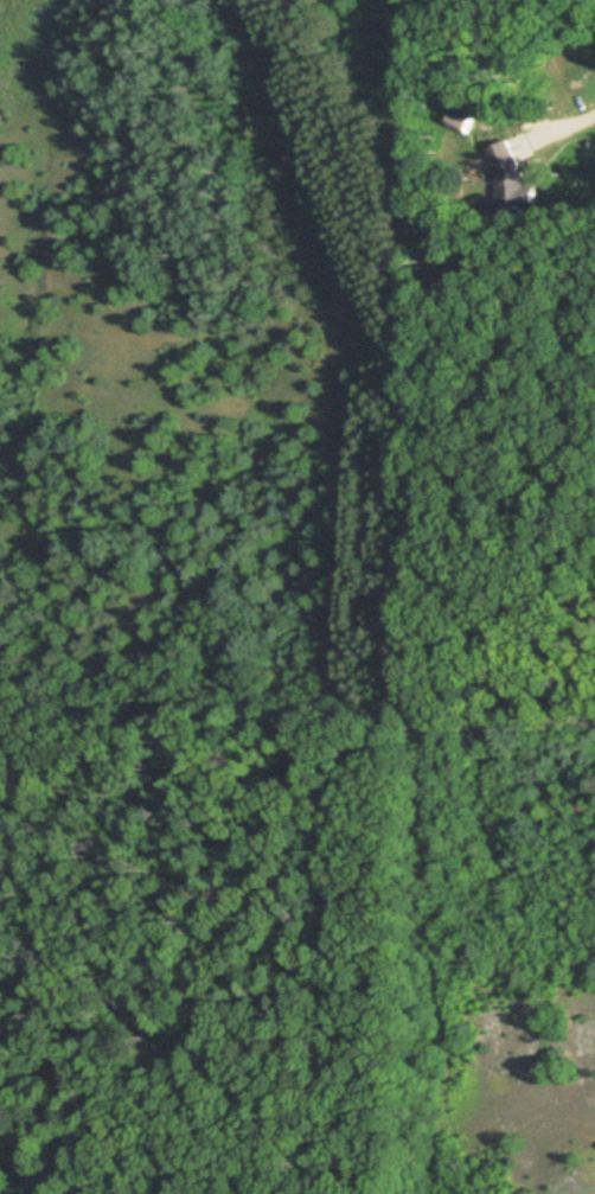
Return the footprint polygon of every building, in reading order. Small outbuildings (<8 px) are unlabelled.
[(483,102),(464,95),(457,115),(475,123),(483,102)] [(499,144),(497,206),(540,207),(541,185),(524,184),(525,145),(499,144)]
